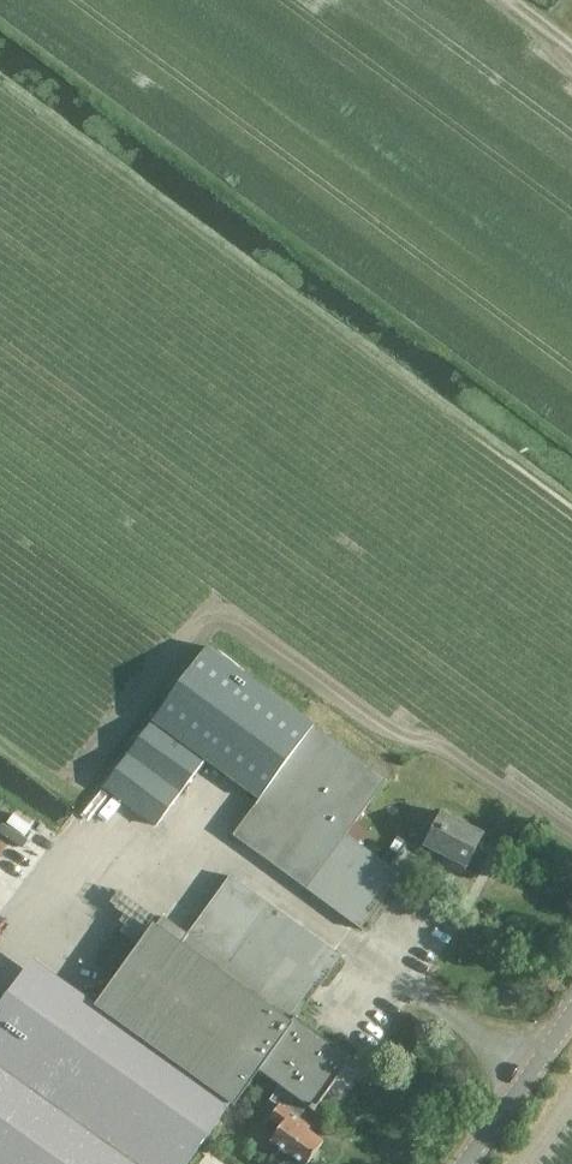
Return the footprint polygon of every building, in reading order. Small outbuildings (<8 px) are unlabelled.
[(207,646),(152,720),(102,787),(157,827),(206,759),(260,799),(233,835),(360,928),(400,874),(346,834),(387,778),(314,725),(207,646)] [(484,833),(440,811),(423,845),(467,867),(484,833)] [(233,1103),(257,1069),(280,1086),(270,1100),(278,1106),(270,1118),(281,1126),(271,1140),(303,1163),(307,1163),(323,1141),(307,1129),(310,1126),(297,1117),(306,1105),(314,1111),(353,1058),(296,1017),(341,956),(230,875),(184,938),(160,921),(98,1006),(33,959),(0,1005),(0,1163),(187,1163),(232,1102),(233,1103)]
